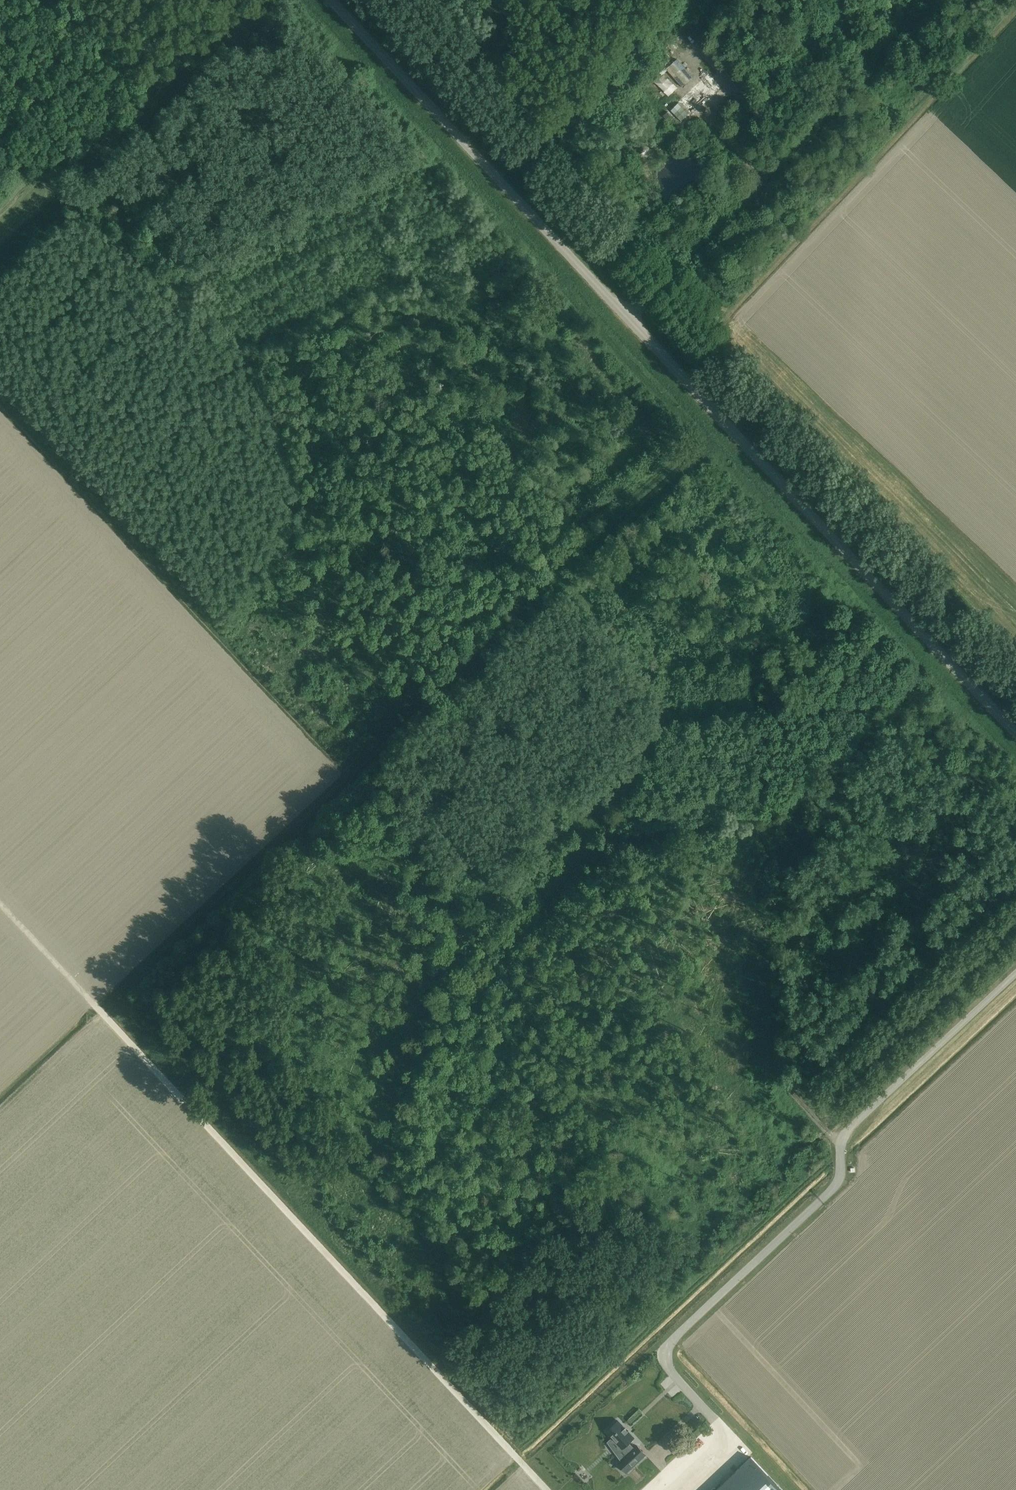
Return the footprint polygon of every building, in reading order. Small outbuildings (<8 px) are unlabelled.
[(660,33),(669,29),(667,25),(658,29),(660,33)] [(668,110),(681,125),(721,87),(708,73),(668,110)] [(831,112),(820,115),(822,124),(833,121),(831,112)] [(618,1421),(606,1431),(612,1438),(618,1443),(622,1448),(624,1447),(629,1453),(621,1460),(618,1463),(626,1472),(645,1454),(637,1445),(634,1449),(628,1443),(634,1438),(628,1431),(625,1427),(625,1428),(618,1420),(618,1421)] [(659,1454),(672,1440),(666,1435),(654,1449),(659,1454)] [(716,1489),(782,1489),(751,1457),(716,1489)]
